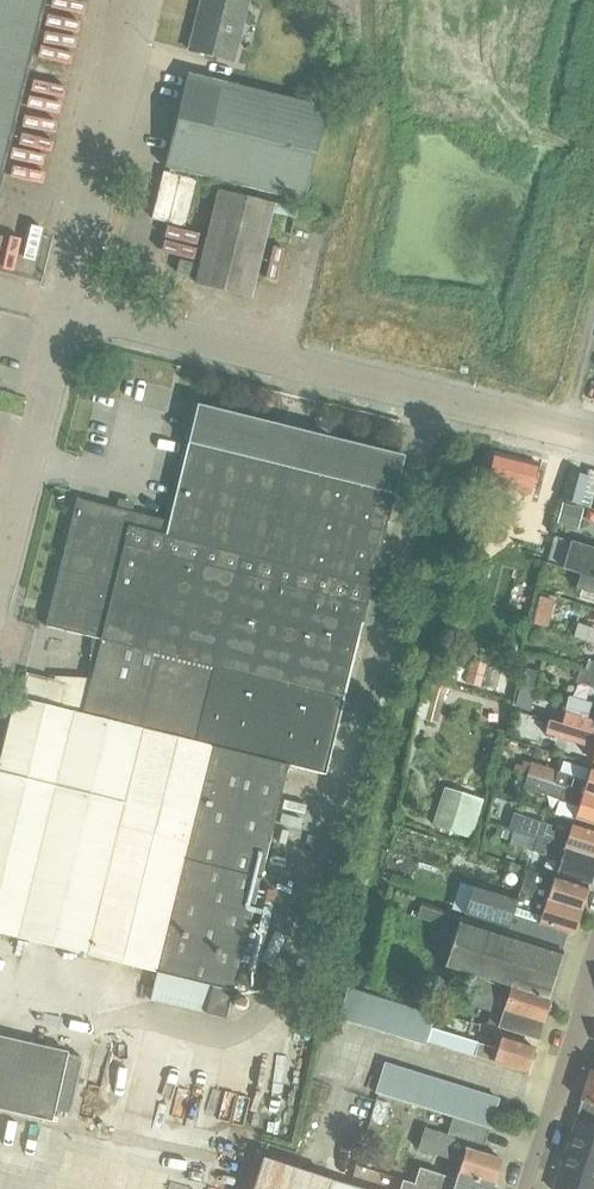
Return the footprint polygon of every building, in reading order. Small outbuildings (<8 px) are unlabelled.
[(46,0),(0,0),(0,186),(46,0)] [(89,0),(54,0),(18,178),(52,185),(89,0)] [(243,0),(201,0),(189,51),(233,61),(248,1),(243,0)] [(303,202),(327,110),(188,75),(165,167),(170,168),(176,170),(303,202)] [(164,174),(152,219),(185,227),(196,182),(174,176),(176,170),(170,168),(168,175),(164,174)] [(251,297),(274,204),(218,191),(195,283),(251,297)] [(191,276),(194,264),(179,260),(176,273),(191,276)] [(0,781),(0,934),(18,939),(157,974),(150,1001),(224,1020),(287,765),(325,775),(343,701),(393,495),(403,455),(198,405),(189,444),(169,522),(77,500),(46,626),(94,638),(89,680),(55,677),(56,673),(55,673),(55,675),(54,680),(53,680),(27,674),(0,781)] [(494,451),(486,481),(530,492),(538,462),(494,451)] [(570,473),(562,501),(591,510),(593,501),(593,480),(570,473)] [(558,522),(576,527),(581,508),(564,503),(558,522)] [(593,579),(593,549),(555,537),(546,564),(579,574),(593,579)] [(579,574),(574,589),(593,595),(593,579),(579,574)] [(553,625),(561,597),(545,592),(536,620),(553,625)] [(579,626),(575,638),(593,644),(593,630),(579,626)] [(471,662),(465,684),(479,688),(485,666),(471,662)] [(524,669),(520,684),(534,688),(538,673),(524,669)] [(589,674),(580,671),(576,682),(593,688),(593,675),(589,674)] [(447,691),(425,686),(417,719),(438,725),(447,691)] [(520,686),(515,708),(527,711),(533,690),(520,686)] [(593,736),(593,722),(585,720),(590,705),(570,698),(561,725),(593,736)] [(561,725),(552,722),(548,735),(593,749),(593,736),(561,725)] [(593,798),(593,771),(590,770),(586,782),(544,768),(534,766),(530,778),(593,798)] [(530,778),(527,789),(578,805),(574,818),(593,824),(593,798),(530,778)] [(485,802),(445,789),(432,829),(471,841),(485,802)] [(593,859),(593,833),(572,826),(568,837),(541,829),(543,823),(517,815),(512,834),(593,859)] [(498,829),(495,838),(507,842),(510,833),(498,829)] [(508,845),(514,847),(560,862),(556,874),(589,884),(593,868),(593,859),(512,834),(508,845)] [(525,871),(519,892),(581,912),(588,890),(553,879),(525,871)] [(472,887),(461,921),(507,935),(507,934),(562,951),(567,933),(574,935),(581,912),(519,892),(516,901),(472,887)] [(377,897),(374,906),(381,908),(384,909),(387,900),(383,899),(377,897)] [(499,985),(499,984),(547,999),(562,951),(507,934),(507,935),(461,921),(459,920),(444,968),(480,979),(499,985)] [(499,985),(480,979),(471,1007),(490,1013),(487,1024),(537,1040),(549,999),(547,999),(499,984),(499,985)] [(356,1022),(365,994),(350,990),(342,1018),(356,1022)] [(356,1022),(370,1027),(379,999),(365,994),(356,1022)] [(379,999),(370,1027),(384,1031),(393,1003),(379,999)] [(384,1031),(398,1036),(407,1007),(393,1003),(384,1031)] [(407,1007),(398,1036),(413,1040),(421,1012),(407,1007)] [(427,1044),(428,1042),(431,1030),(435,1016),(421,1012),(413,1040),(427,1044)] [(428,1042),(526,1073),(534,1048),(501,1038),(497,1050),(431,1030),(428,1042)] [(53,1122),(56,1111),(71,1114),(84,1059),(68,1055),(69,1053),(0,1037),(0,1110),(53,1122)] [(390,1097),(399,1069),(385,1065),(376,1093),(390,1097)] [(592,1071),(591,1070),(577,1114),(593,1119),(593,1066),(592,1071)] [(413,1074),(399,1069),(390,1097),(404,1102),(413,1074)] [(404,1102),(418,1106),(427,1078),(413,1074),(404,1102)] [(427,1078),(418,1106),(432,1111),(441,1083),(427,1078)] [(432,1111),(447,1115),(455,1087),(441,1083),(432,1111)] [(455,1087),(447,1115),(461,1120),(470,1092),(455,1087)] [(484,1096),(470,1092),(461,1120),(475,1124),(484,1096)] [(484,1096),(475,1124),(489,1129),(498,1101),(484,1096)] [(501,1162),(480,1155),(482,1149),(483,1149),(489,1130),(452,1119),(446,1137),(423,1130),(417,1150),(460,1163),(455,1180),(418,1168),(413,1185),(401,1181),(398,1188),(492,1188),(501,1162)] [(575,1120),(554,1188),(593,1188),(593,1126),(575,1120)] [(292,1170),(262,1161),(253,1188),(356,1188),(292,1170)] [(385,1188),(387,1170),(360,1167),(358,1185),(385,1188)]
